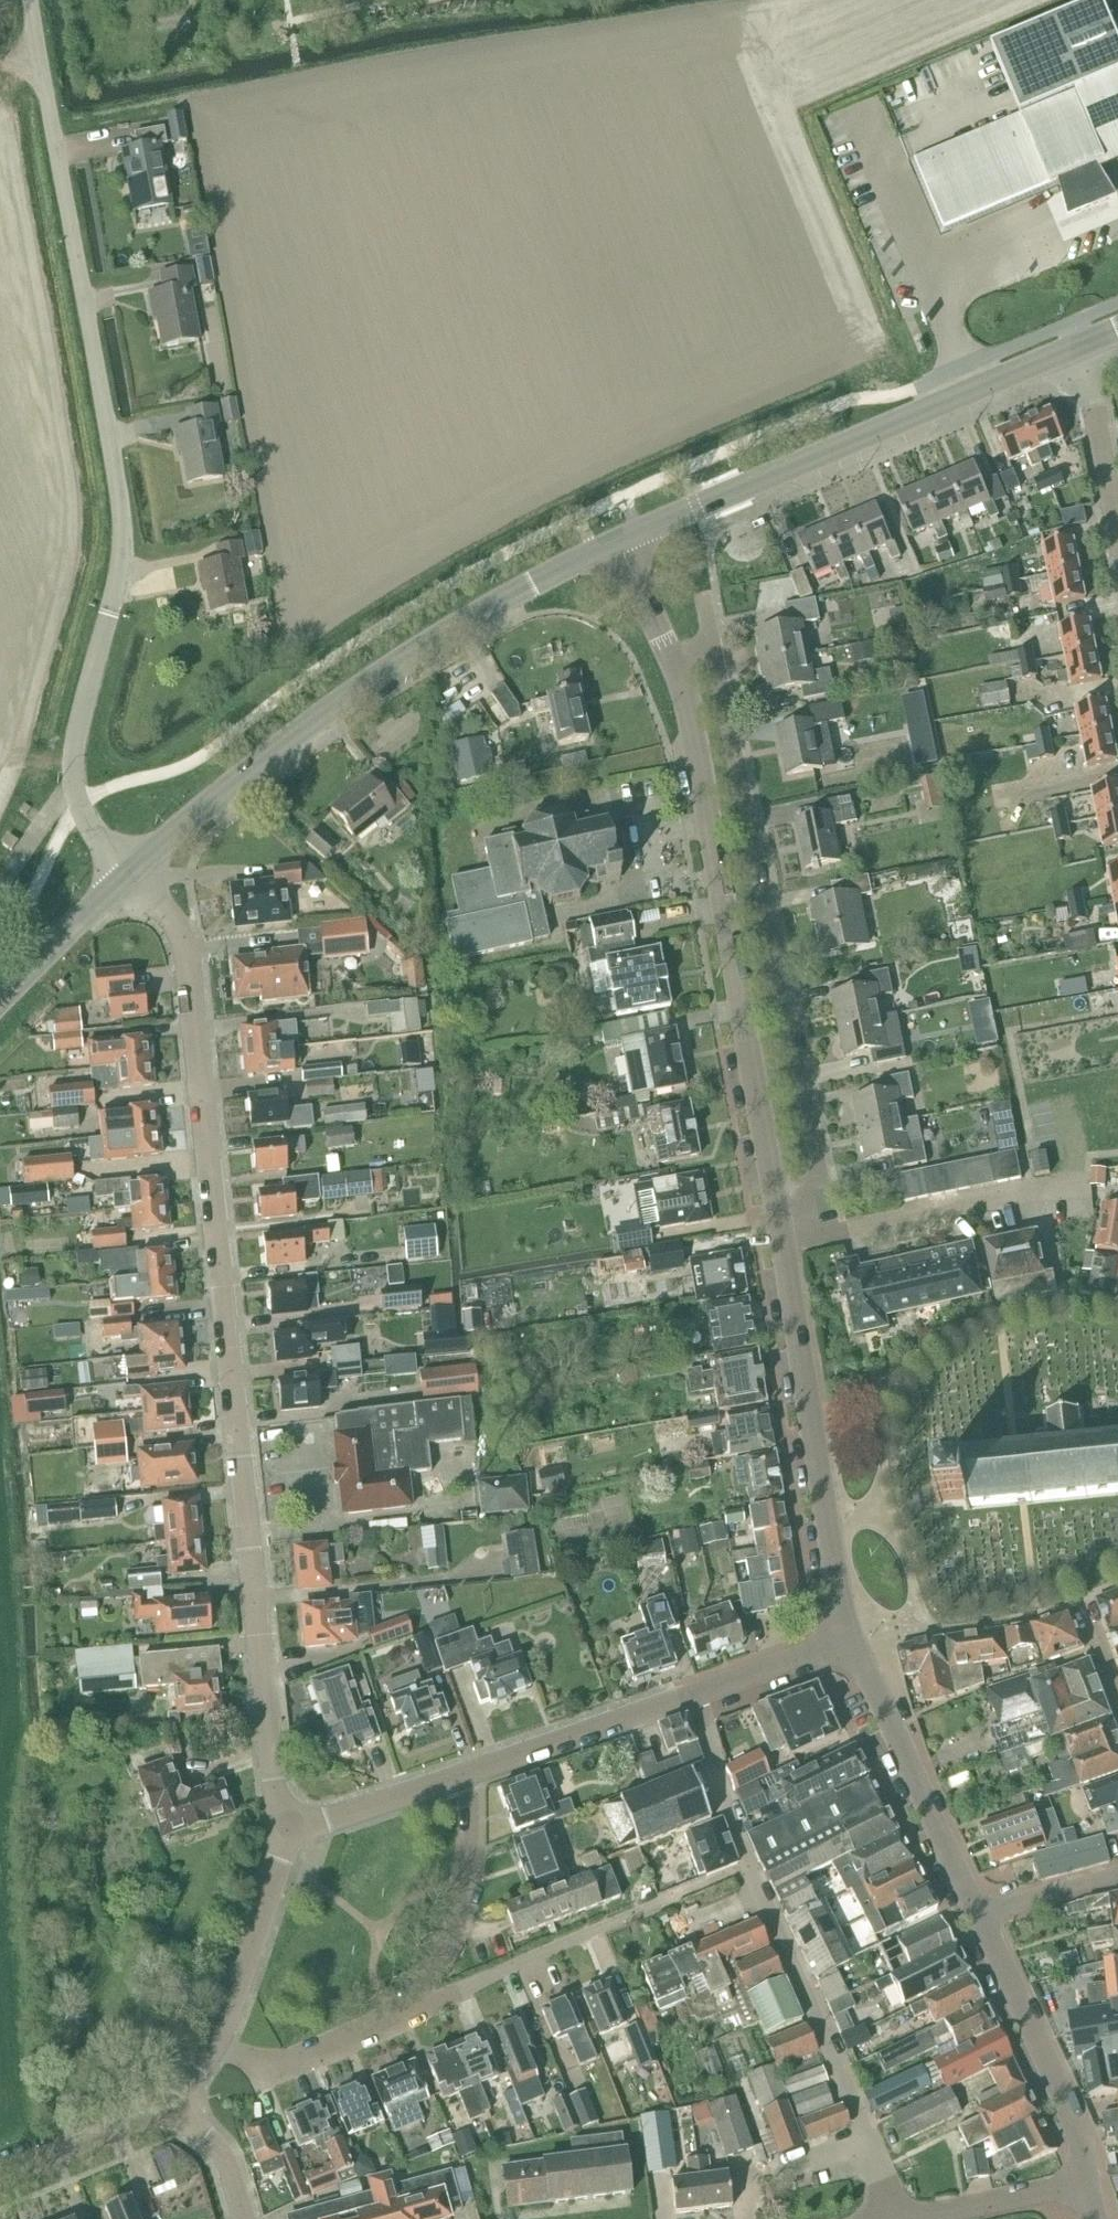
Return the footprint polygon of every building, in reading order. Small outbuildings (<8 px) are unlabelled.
[(910,163),(910,164),(916,162),(932,198),(946,230),(1053,185),(1053,186),(1058,183),(1061,182),(1062,187),(1066,186),(1071,185),(1076,184),(1081,182),(1085,180),(1090,178),(1094,175),(1098,172),(1100,171),(1098,167),(1106,163),(1117,158),(1117,34),(1104,0),(1103,0),(992,47),(1022,116),(910,163)] [(187,143),(182,115),(167,117),(172,145),(187,143)] [(138,150),(124,152),(134,209),(170,203),(160,146),(167,145),(164,129),(135,134),(138,150)] [(1117,199),(1100,171),(1098,172),(1094,175),(1090,178),(1085,180),(1081,182),(1076,184),(1071,185),(1066,186),(1062,187),(1070,220),(1117,199)] [(214,284),(209,260),(195,262),(200,287),(214,284)] [(164,292),(150,295),(153,310),(157,310),(163,348),(199,341),(189,289),(195,288),(192,270),(161,276),(164,292)] [(240,422),(236,400),(221,403),(224,425),(240,422)] [(188,484),(223,478),(213,426),(220,424),(217,407),(190,412),(193,428),(175,431),(177,446),(181,446),(188,484)] [(1054,461),(1052,456),(1048,447),(1065,440),(1052,410),(1024,422),(1037,452),(1042,465),(1054,461)] [(998,433),(1010,463),(1026,456),(1032,469),(1042,465),(1037,452),(1024,422),(998,433)] [(949,474),(966,513),(968,512),(986,504),(992,519),(1001,516),(994,500),(991,501),(975,463),(949,474)] [(1067,483),(1061,469),(1046,476),(1052,489),(1067,483)] [(1014,471),(1001,477),(1009,494),(1022,489),(1014,471)] [(941,523),(943,522),(960,515),(967,530),(975,527),(968,512),(966,513),(949,474),(924,484),(941,523)] [(1046,476),(1034,481),(1041,494),(1052,489),(1046,476)] [(924,484),(898,495),(915,534),(935,526),(941,541),(950,537),(943,522),(941,523),(924,484)] [(887,546),(894,561),(903,557),(896,541),(894,542),(878,504),(851,515),(868,554),(870,553),(887,546)] [(842,565),(844,564),(861,556),(868,572),(877,568),(870,553),(868,554),(851,515),(826,526),(842,565)] [(799,537),(815,576),(835,567),(842,583),(850,579),(844,564),(842,565),(826,526),(799,537)] [(244,537),(248,556),(263,554),(259,534),(244,537)] [(1044,545),(1045,548),(1035,550),(1037,561),(1047,560),(1050,575),(1080,569),(1075,539),(1044,545)] [(994,548),(996,553),(1004,549),(1000,541),(993,544),(994,548)] [(206,582),(212,613),(246,607),(238,560),(244,559),(241,543),(217,547),(219,563),(199,567),(202,583),(206,582)] [(955,559),(950,546),(935,551),(939,564),(955,559)] [(1017,567),(1003,570),(1006,585),(1020,582),(1019,574),(1017,567)] [(868,572),(872,582),(881,578),(877,568),(874,569),(868,572)] [(1045,605),(1056,602),(1056,605),(1086,599),(1080,569),(1050,575),(1052,580),(1030,585),(1032,596),(1043,593),(1045,605)] [(815,595),(804,570),(792,576),(802,600),(815,595)] [(1020,582),(1006,585),(1006,587),(984,591),(987,603),(1009,599),(1008,598),(1023,595),(1020,582)] [(759,649),(762,664),(809,654),(803,624),(821,621),(817,599),(786,605),(791,627),(759,633),(762,648),(759,649)] [(911,628),(907,609),(891,612),(895,631),(911,628)] [(1091,623),(1061,628),(1067,658),(1097,652),(1091,623)] [(852,648),(856,664),(875,660),(871,644),(852,648)] [(1022,667),(1037,664),(1034,648),(1019,651),(1022,667)] [(1059,674),(1061,684),(1072,682),(1073,688),(1103,681),(1097,652),(1067,658),(1070,672),(1059,674)] [(1020,663),(1018,653),(989,659),(991,669),(1020,663)] [(803,688),(806,700),(836,694),(833,681),(831,671),(814,674),(809,654),(762,664),(765,680),(769,679),(772,694),(803,688)] [(1025,680),(1040,677),(1037,664),(1022,667),(1025,678),(1025,680)] [(1022,667),(1011,669),(1014,681),(1025,678),(1022,667)] [(547,699),(547,700),(531,703),(533,715),(550,711),(558,747),(588,740),(578,694),(584,692),(580,674),(558,679),(562,696),(547,699)] [(1007,684),(979,689),(983,709),(1011,703),(1007,684)] [(510,722),(521,720),(518,706),(504,685),(490,695),(510,722)] [(814,722),(779,729),(788,775),(823,768),(823,767),(836,764),(828,724),(846,721),(843,702),(811,709),(814,722)] [(1107,703),(1077,709),(1083,738),(1113,733),(1107,703)] [(1051,729),(1035,733),(1038,746),(1053,744),(1051,729)] [(1089,768),(1117,762),(1117,757),(1113,733),(1083,738),(1089,768)] [(1034,734),(1024,737),(1025,746),(1036,744),(1034,734)] [(483,740),(451,748),(459,784),(491,776),(489,765),(492,765),(489,750),(485,751),(483,740)] [(1053,744),(1038,746),(1041,760),(1056,757),(1053,744)] [(1041,760),(1038,746),(1026,749),(1029,762),(1041,760)] [(947,808),(940,776),(926,779),(933,811),(947,808)] [(370,780),(332,810),(355,840),(383,818),(388,825),(410,809),(392,786),(381,795),(370,780)] [(1093,790),(1094,794),(1085,795),(1087,805),(1096,803),(1099,820),(1117,816),(1117,785),(1093,790)] [(834,827),(858,822),(853,797),(821,804),(824,816),(797,822),(807,869),(841,862),(834,827)] [(1070,825),(1067,810),(1059,812),(1057,800),(1049,801),(1050,802),(1045,803),(1047,813),(1052,813),(1055,828),(1070,825)] [(620,881),(614,854),(622,852),(619,835),(610,837),(607,822),(596,824),(596,822),(593,823),(593,826),(590,827),(587,815),(580,816),(577,821),(575,820),(573,823),(560,815),(562,813),(559,811),(558,813),(534,819),(531,817),(530,819),(530,822),(525,830),(522,831),(521,834),(517,835),(516,831),(502,834),(504,840),(484,844),(491,874),(479,877),(479,875),(452,881),(460,915),(448,918),(449,924),(447,925),(455,961),(508,950),(533,944),(532,942),(549,938),(539,896),(550,902),(548,904),(551,906),(553,903),(577,897),(580,899),(581,897),(580,896),(588,884),(590,885),(592,883),(599,886),(620,881)] [(1099,820),(1105,849),(1117,846),(1117,816),(1099,820)] [(1070,825),(1055,828),(1057,842),(1072,839),(1070,825)] [(318,829),(306,843),(326,860),(338,847),(318,829)] [(9,836),(3,845),(12,851),(18,843),(9,836)] [(302,886),(300,866),(273,869),(274,881),(229,886),(234,932),(292,925),(288,888),(302,886)] [(1109,869),(1115,899),(1117,898),(1117,868),(1109,869)] [(837,901),(815,906),(824,952),(869,943),(860,897),(873,894),(870,877),(833,885),(837,901)] [(1086,905),(1083,892),(1067,893),(1071,908),(1086,905)] [(1086,905),(1071,908),(1071,909),(1074,923),(1089,920),(1086,905)] [(627,914),(590,921),(596,951),(588,953),(591,969),(596,998),(613,994),(618,1017),(671,1007),(663,969),(660,950),(635,955),(627,914)] [(1109,917),(1111,928),(1117,927),(1117,915),(1109,917)] [(578,933),(577,924),(565,926),(567,935),(578,933)] [(325,958),(367,954),(364,925),(322,930),(325,958)] [(1089,934),(1063,938),(1066,949),(1091,945),(1089,934)] [(968,972),(985,970),(981,947),(964,950),(968,972)] [(260,1002),(309,997),(306,969),(304,949),(254,954),(255,959),(234,961),(238,999),(259,997),(260,1002)] [(422,963),(404,964),(405,978),(409,978),(410,991),(424,990),(422,963)] [(133,990),(131,970),(96,974),(98,999),(109,998),(111,1020),(147,1016),(144,989),(133,990)] [(860,990),(833,996),(839,1026),(884,1016),(880,998),(894,995),(889,971),(857,977),(860,990)] [(1075,997),(1073,983),(1060,985),(1062,999),(1075,997)] [(390,1019),(392,1036),(421,1032),(418,1002),(390,1005),(390,1004),(390,1003),(366,1006),(368,1021),(390,1019)] [(973,1021),(993,1017),(990,1002),(970,1006),(973,1021)] [(884,1016),(839,1026),(845,1059),(873,1054),(875,1065),(907,1059),(902,1035),(898,1015),(884,1018),(884,1016)] [(55,1035),(82,1033),(80,1017),(54,1019),(55,1035)] [(623,1050),(633,1098),(686,1087),(675,1032),(643,1038),(639,1020),(600,1028),(605,1053),(623,1050)] [(298,1023),(241,1029),(244,1053),(301,1047),(298,1023)] [(83,1049),(82,1033),(55,1035),(53,1036),(55,1051),(83,1049)] [(90,1055),(91,1069),(152,1062),(149,1039),(116,1043),(115,1039),(88,1041),(90,1055)] [(565,1044),(568,1056),(586,1052),(583,1040),(565,1044)] [(403,1045),(406,1067),(426,1063),(422,1042),(403,1045)] [(302,1066),(302,1060),(301,1047),(244,1053),(246,1077),(283,1073),(294,1072),(294,1068),(302,1066)] [(97,1092),(98,1092),(121,1089),(155,1086),(152,1062),(91,1069),(92,1083),(96,1083),(97,1092)] [(303,1084),(342,1080),(342,1078),(341,1066),(330,1067),(302,1070),(303,1084)] [(382,1101),(442,1098),(441,1068),(381,1071),(382,1101)] [(881,1095),(854,1100),(860,1130),(904,1121),(900,1101),(914,1099),(909,1075),(878,1081),(881,1095)] [(51,1111),(96,1106),(94,1085),(49,1090),(51,1111)] [(312,1108),(287,1111),(285,1094),(249,1098),(252,1130),(286,1126),(287,1132),(314,1129),(312,1108)] [(637,1107),(635,1098),(604,1103),(606,1115),(620,1113),(619,1111),(637,1107)] [(994,1124),(1011,1122),(1014,1121),(1011,1103),(991,1106),(994,1124)] [(658,1165),(699,1157),(689,1104),(652,1111),(651,1106),(621,1112),(621,1114),(595,1119),(597,1133),(624,1129),(623,1124),(649,1119),(658,1165)] [(100,1114),(103,1138),(159,1132),(157,1108),(100,1114)] [(351,1108),(324,1111),(326,1127),(354,1123),(364,1121),(362,1108),(351,1110),(351,1108)] [(78,1110),(52,1112),(52,1114),(54,1131),(80,1128),(78,1110)] [(927,1162),(925,1153),(918,1118),(904,1121),(860,1130),(866,1161),(893,1156),(896,1169),(927,1162)] [(353,1128),(325,1131),(328,1150),(355,1147),(353,1128)] [(162,1155),(159,1132),(103,1138),(103,1140),(88,1142),(91,1163),(114,1161),(162,1155)] [(286,1156),(305,1154),(303,1139),(253,1145),(256,1174),(287,1171),(286,1156)] [(1010,1182),(1022,1179),(1017,1153),(1004,1156),(1010,1182)] [(1047,1153),(1033,1156),(1037,1176),(1051,1173),(1047,1153)] [(1010,1182),(1004,1156),(991,1158),(996,1184),(1010,1182)] [(72,1157),(22,1161),(25,1186),(74,1181),(72,1157)] [(984,1187),(996,1184),(991,1158),(978,1161),(984,1187)] [(978,1161),(965,1164),(970,1190),(984,1187),(978,1161)] [(970,1190),(965,1164),(952,1166),(957,1192),(970,1190)] [(957,1192),(952,1166),(938,1169),(943,1195),(957,1192)] [(943,1195),(938,1169),(925,1172),(930,1198),(943,1195)] [(1107,1171),(1093,1170),(1092,1188),(1106,1189),(1107,1171)] [(930,1198),(925,1172),(911,1175),(916,1200),(930,1198)] [(346,1175),(321,1178),(324,1202),(349,1200),(362,1198),(373,1197),(370,1174),(370,1173),(360,1174),(346,1175)] [(668,1181),(652,1184),(654,1197),(660,1231),(672,1229),(711,1221),(702,1174),(668,1181)] [(916,1200),(911,1175),(897,1177),(903,1203),(916,1200)] [(284,1190),(259,1193),(260,1205),(256,1205),(257,1216),(261,1216),(261,1221),(297,1217),(295,1204),(320,1201),(317,1177),(283,1181),(284,1190)] [(97,1199),(113,1198),(114,1210),(167,1205),(164,1181),(132,1185),(131,1180),(96,1184),(97,1199)] [(11,1210),(49,1205),(47,1186),(8,1190),(11,1210)] [(106,1227),(64,1231),(66,1253),(115,1248),(114,1234),(169,1229),(167,1205),(114,1210),(105,1211),(106,1227)] [(1105,1207),(1097,1253),(1117,1257),(1117,1209),(1105,1207)] [(648,1224),(615,1230),(618,1252),(651,1247),(651,1246),(648,1225),(648,1224)] [(301,1234),(263,1238),(266,1268),(305,1263),(303,1246),(329,1243),(328,1227),(301,1230),(301,1234)] [(407,1263),(438,1260),(435,1227),(403,1230),(407,1263)] [(987,1244),(998,1302),(1057,1291),(1054,1274),(1047,1275),(1044,1260),(1042,1249),(1039,1234),(987,1244)] [(670,1274),(666,1245),(647,1248),(651,1276),(670,1274)] [(856,1262),(841,1266),(848,1300),(851,1300),(859,1333),(886,1327),(883,1316),(981,1294),(975,1266),(977,1266),(973,1245),(857,1270),(856,1262)] [(174,1276),(172,1253),(138,1257),(138,1251),(95,1255),(95,1252),(77,1254),(79,1267),(101,1265),(102,1274),(109,1273),(110,1283),(174,1276)] [(625,1276),(646,1272),(644,1259),(642,1260),(641,1251),(622,1254),(623,1256),(624,1263),(623,1263),(625,1276)] [(697,1303),(715,1300),(747,1294),(740,1253),(694,1261),(698,1281),(694,1282),(697,1303)] [(1094,1273),(1091,1287),(1115,1291),(1117,1277),(1117,1258),(1098,1254),(1087,1253),(1084,1272),(1094,1273)] [(406,1265),(390,1266),(391,1285),(408,1284),(406,1265)] [(19,1273),(21,1291),(39,1289),(38,1271),(19,1273)] [(134,1303),(142,1303),(177,1299),(174,1276),(110,1283),(113,1303),(110,1304),(110,1305),(112,1320),(130,1319),(135,1318),(134,1303)] [(271,1314),(272,1316),(308,1312),(306,1296),(319,1295),(317,1277),(298,1279),(298,1283),(268,1287),(270,1298),(266,1302),(267,1310),(271,1314)] [(419,1289),(381,1293),(381,1300),(382,1313),(421,1309),(419,1289)] [(28,1304),(50,1301),(49,1290),(27,1292),(28,1304)] [(748,1300),(705,1308),(709,1327),(713,1355),(756,1347),(748,1300)] [(110,1305),(98,1306),(87,1306),(88,1322),(99,1322),(102,1321),(112,1320),(110,1305)] [(667,1324),(684,1321),(682,1308),(664,1310),(662,1310),(664,1324),(667,1324)] [(112,1320),(102,1321),(104,1338),(120,1336),(121,1345),(141,1342),(142,1355),(182,1351),(179,1324),(140,1328),(135,1329),(131,1329),(130,1319),(112,1320)] [(285,1333),(273,1334),(276,1363),(312,1359),(311,1348),(345,1345),(343,1321),(298,1326),(298,1331),(285,1332),(285,1333)] [(433,1336),(424,1337),(426,1357),(469,1353),(469,1351),(468,1342),(468,1341),(456,1342),(456,1334),(433,1336)] [(361,1362),(359,1347),(331,1350),(333,1365),(361,1362)] [(142,1355),(125,1357),(127,1379),(151,1377),(156,1377),(156,1372),(184,1369),(182,1351),(142,1355)] [(701,1371),(689,1373),(693,1395),(716,1390),(720,1411),(720,1413),(766,1404),(757,1353),(710,1361),(713,1374),(701,1376),(701,1371)] [(320,1409),(318,1391),(336,1389),(335,1383),(363,1379),(361,1362),(333,1365),(334,1376),(279,1382),(282,1413),(320,1409)] [(476,1368),(421,1375),(424,1402),(479,1395),(476,1368)] [(624,1372),(626,1385),(638,1383),(636,1370),(624,1372)] [(46,1372),(20,1375),(22,1393),(48,1390),(46,1372)] [(141,1398),(141,1404),(142,1413),(188,1407),(186,1388),(166,1390),(158,1387),(140,1389),(136,1388),(123,1389),(124,1399),(141,1398)] [(68,1412),(65,1391),(24,1397),(26,1417),(68,1412)] [(335,1437),(338,1467),(333,1468),(335,1486),(340,1485),(343,1516),(411,1508),(407,1475),(431,1473),(429,1446),(463,1442),(464,1446),(475,1444),(471,1402),(461,1402),(460,1402),(358,1413),(358,1414),(339,1417),(339,1418),(334,1419),(336,1437),(335,1437)] [(190,1428),(188,1407),(142,1413),(143,1422),(129,1423),(130,1438),(145,1437),(145,1435),(165,1433),(171,1429),(190,1428)] [(773,1449),(766,1409),(727,1415),(730,1432),(724,1433),(728,1457),(746,1454),(773,1449)] [(968,1505),(968,1507),(1117,1492),(1117,1439),(1083,1443),(1080,1410),(1048,1413),(1049,1432),(1037,1433),(1039,1448),(962,1455),(963,1462),(964,1462),(965,1469),(968,1468),(972,1497),(968,1498),(969,1504),(968,1505)] [(685,1419),(688,1431),(720,1425),(718,1413),(685,1419)] [(123,1424),(92,1427),(94,1448),(125,1445),(125,1441),(123,1426),(123,1424)] [(657,1447),(675,1443),(671,1427),(654,1432),(657,1447)] [(125,1445),(94,1448),(96,1469),(127,1466),(125,1445)] [(196,1481),(192,1447),(139,1452),(143,1486),(196,1481)] [(782,1497),(775,1454),(735,1461),(739,1488),(748,1487),(750,1503),(782,1497)] [(964,1462),(963,1462),(964,1468),(935,1471),(938,1502),(967,1499),(968,1505),(969,1504),(968,1498),(972,1497),(968,1468),(965,1469),(964,1462)] [(711,1478),(709,1464),(686,1468),(689,1482),(711,1478)] [(565,1488),(560,1470),(537,1475),(542,1494),(565,1488)] [(484,1514),(513,1511),(513,1516),(527,1515),(524,1481),(481,1485),(484,1514)] [(163,1503),(165,1527),(154,1528),(156,1545),(167,1543),(202,1539),(198,1500),(163,1503)] [(114,1501),(80,1505),(81,1523),(116,1520),(116,1515),(114,1501)] [(787,1528),(783,1504),(749,1509),(754,1534),(787,1528)] [(746,1523),(743,1509),(724,1513),(727,1527),(746,1523)] [(699,1529),(703,1547),(727,1542),(723,1524),(699,1529)] [(756,1550),(732,1554),(733,1562),(758,1558),(758,1559),(792,1553),(787,1528),(754,1534),(756,1550)] [(674,1541),(673,1541),(676,1552),(682,1551),(684,1559),(699,1555),(693,1531),(678,1534),(679,1540),(674,1541)] [(505,1536),(506,1546),(510,1578),(511,1580),(540,1575),(539,1574),(533,1538),(532,1532),(505,1536)] [(157,1569),(128,1572),(129,1593),(143,1591),(143,1592),(165,1590),(165,1589),(163,1589),(162,1576),(205,1572),(202,1539),(167,1543),(169,1559),(156,1560),(157,1569)] [(666,1567),(661,1542),(633,1546),(638,1572),(666,1567)] [(324,1548),(297,1551),(297,1557),(293,1561),(293,1568),(299,1572),(301,1590),(329,1587),(327,1566),(344,1564),(342,1546),(324,1548)] [(36,1549),(36,1556),(46,1555),(45,1548),(36,1549)] [(448,1570),(445,1548),(426,1550),(428,1573),(448,1570)] [(747,1563),(750,1584),(740,1586),(745,1617),(767,1613),(766,1611),(800,1605),(792,1553),(758,1559),(759,1561),(747,1563)] [(113,1593),(112,1583),(100,1584),(101,1594),(113,1593)] [(143,1592),(144,1596),(133,1597),(136,1621),(156,1619),(158,1635),(211,1629),(208,1598),(166,1603),(165,1590),(143,1592)] [(1097,1600),(1111,1631),(1117,1627),(1117,1590),(1097,1600)] [(371,1596),(349,1598),(350,1604),(351,1604),(352,1604),(352,1607),(354,1622),(356,1639),(368,1635),(367,1633),(375,1630),(372,1631),(369,1597),(371,1597),(371,1596)] [(647,1635),(620,1644),(633,1682),(676,1667),(664,1631),(676,1627),(667,1601),(639,1610),(643,1621),(647,1635)] [(352,1604),(351,1604),(350,1604),(303,1609),(305,1631),(300,1634),(301,1643),(306,1645),(307,1647),(337,1644),(337,1642),(354,1640),(356,1640),(356,1639),(354,1623),(354,1622),(352,1607),(352,1604)] [(727,1607),(706,1614),(714,1637),(718,1636),(723,1651),(743,1644),(734,1615),(732,1616),(729,1606),(727,1607)] [(1044,1662),(1063,1656),(1085,1647),(1071,1611),(1033,1625),(1044,1662)] [(686,1630),(696,1660),(723,1651),(718,1636),(714,1637),(706,1614),(693,1618),(696,1627),(686,1630)] [(375,1630),(367,1633),(368,1635),(373,1650),(413,1636),(406,1619),(375,1630)] [(1014,1673),(1039,1666),(1038,1663),(1044,1662),(1033,1625),(1006,1629),(1011,1663),(1014,1673)] [(946,1639),(958,1695),(986,1684),(982,1666),(1010,1661),(1005,1629),(946,1639)] [(472,1631),(434,1644),(443,1669),(445,1675),(471,1665),(478,1685),(475,1686),(480,1704),(490,1700),(491,1704),(493,1703),(498,1707),(505,1704),(506,1699),(512,1697),(511,1694),(531,1687),(520,1656),(513,1659),(509,1644),(494,1649),(490,1640),(477,1645),(472,1631)] [(425,1675),(443,1669),(434,1644),(431,1634),(413,1641),(425,1675)] [(955,1697),(943,1639),(900,1648),(899,1649),(906,1677),(919,1674),(924,1702),(955,1697)] [(132,1648),(75,1654),(76,1660),(77,1671),(77,1673),(80,1696),(143,1689),(140,1659),(133,1660),(132,1648)] [(217,1651),(140,1659),(143,1689),(174,1686),(175,1696),(177,1696),(179,1713),(181,1713),(220,1709),(218,1691),(221,1690),(217,1651)] [(1054,1738),(1112,1716),(1090,1661),(1089,1661),(1086,1654),(1075,1658),(1078,1665),(1058,1672),(1055,1665),(1039,1671),(1042,1679),(1052,1675),(1061,1697),(1062,1701),(1070,1698),(1072,1704),(1079,1722),(1072,1724),(1072,1722),(1051,1730),(1054,1738)] [(1039,1671),(1030,1675),(987,1690),(1000,1726),(1044,1711),(1045,1713),(1051,1730),(1072,1722),(1072,1724),(1079,1722),(1072,1704),(1070,1698),(1062,1701),(1061,1697),(1052,1675),(1042,1679),(1039,1671)] [(361,1747),(379,1741),(367,1707),(360,1710),(357,1701),(370,1697),(363,1677),(351,1681),(347,1672),(311,1684),(331,1741),(336,1739),(343,1756),(345,1755),(349,1759),(357,1757),(357,1751),(361,1750),(361,1747)] [(418,1674),(386,1685),(397,1717),(401,1715),(408,1733),(410,1733),(415,1737),(423,1734),(425,1727),(429,1726),(428,1724),(448,1717),(441,1698),(436,1700),(431,1687),(424,1689),(418,1674)] [(816,1685),(766,1703),(748,1709),(769,1755),(785,1748),(789,1758),(839,1736),(816,1685)] [(179,1713),(168,1715),(169,1726),(182,1724),(181,1713),(179,1713)] [(677,1750),(680,1760),(656,1768),(660,1778),(703,1762),(686,1716),(659,1726),(668,1753),(677,1750)] [(1044,1788),(1048,1798),(1084,1786),(1117,1773),(1117,1732),(1112,1717),(1063,1735),(1073,1759),(1069,1760),(1070,1762),(1051,1769),(1056,1784),(1044,1788)] [(174,1728),(158,1734),(166,1759),(182,1754),(174,1728)] [(769,1777),(758,1782),(759,1783),(735,1794),(747,1820),(770,1809),(762,1792),(774,1786),(778,1796),(784,1793),(786,1798),(776,1802),(783,1816),(798,1809),(869,1775),(854,1747),(799,1774),(796,1769),(781,1776),(779,1772),(769,1777)] [(1032,1765),(1026,1749),(1002,1759),(1002,1761),(1006,1771),(1008,1775),(1032,1765)] [(656,1768),(652,1755),(639,1760),(647,1782),(660,1778),(656,1768)] [(726,1770),(735,1792),(758,1782),(769,1777),(760,1755),(726,1770)] [(992,1765),(977,1770),(980,1778),(995,1772),(996,1775),(1006,1771),(1002,1761),(992,1765)] [(155,1814),(163,1837),(186,1830),(188,1834),(208,1826),(207,1822),(231,1814),(222,1786),(192,1796),(179,1790),(170,1763),(137,1774),(151,1815),(155,1814)] [(538,1776),(500,1789),(516,1831),(547,1820),(549,1824),(575,1815),(570,1802),(556,1807),(557,1811),(551,1813),(545,1795),(555,1791),(549,1772),(538,1776)] [(710,1820),(692,1773),(620,1800),(637,1842),(638,1848),(710,1820)] [(769,1825),(747,1835),(759,1863),(760,1863),(761,1864),(775,1892),(802,1878),(832,1864),(897,1832),(897,1831),(883,1804),(883,1803),(869,1776),(869,1775),(798,1809),(800,1812),(782,1820),(769,1825)] [(1101,1810),(1117,1804),(1117,1779),(1086,1791),(1091,1806),(1094,1813),(1101,1810)] [(637,1842),(620,1800),(602,1808),(619,1849),(637,1842)] [(1110,1836),(1117,1834),(1117,1804),(1101,1810),(1110,1836)] [(1047,1846),(1048,1852),(1068,1847),(1063,1833),(1054,1810),(1037,1816),(1034,1807),(982,1826),(996,1864),(1047,1846)] [(738,1864),(722,1820),(684,1834),(700,1878),(706,1875),(707,1876),(738,1864)] [(545,1829),(513,1841),(532,1893),(568,1879),(557,1850),(553,1851),(545,1829)] [(1074,1830),(1063,1833),(1068,1847),(1079,1844),(1074,1830)] [(897,1832),(832,1864),(847,1894),(851,1891),(912,1862),(898,1833),(897,1832)] [(1079,1844),(1068,1847),(1048,1852),(1036,1856),(1043,1881),(1111,1863),(1104,1837),(1079,1844)] [(584,1859),(588,1872),(603,1867),(598,1854),(584,1859)] [(912,1862),(851,1891),(864,1917),(924,1887),(912,1862)] [(610,1869),(574,1882),(539,1895),(504,1908),(516,1938),(551,1924),(585,1912),(621,1898),(610,1869)] [(924,1887),(864,1917),(874,1938),(903,1923),(905,1926),(936,1911),(924,1887)] [(1117,1927),(1117,1895),(1087,1900),(1089,1913),(1115,1908),(1117,1927)] [(1072,1917),(1087,1914),(1085,1901),(1071,1906),(1072,1917)] [(824,1903),(787,1922),(812,1971),(816,1979),(836,1970),(853,1961),(824,1903)] [(890,1939),(875,1948),(876,1951),(881,1949),(893,1975),(954,1945),(941,1918),(891,1942),(890,1939)] [(757,1921),(707,1941),(720,1967),(732,1962),(769,1947),(757,1921)] [(1116,1942),(1117,1960),(1117,1928),(1091,1932),(1094,1944),(1116,1942)] [(742,2031),(760,2024),(747,1996),(732,1962),(720,1967),(707,1941),(673,1956),(701,2023),(718,2016),(724,2030),(732,2026),(734,2031),(741,2028),(742,2031)] [(894,1977),(875,1985),(880,1996),(895,1989),(903,2007),(938,1990),(938,1992),(970,1976),(969,1973),(955,1945),(954,1945),(893,1975),(894,1977)] [(770,1950),(735,1966),(747,1996),(784,1978),(770,1950)] [(1077,1954),(1062,1958),(1065,1971),(1080,1967),(1077,1954)] [(660,2013),(685,2002),(692,2019),(695,2017),(698,2024),(701,2023),(673,1956),(667,1958),(669,1961),(660,1965),(660,1962),(641,1969),(660,2013)] [(1085,1968),(1086,1977),(1098,1975),(1098,1974),(1098,1972),(1107,1970),(1107,1972),(1109,1984),(1089,1987),(1093,2013),(1071,2016),(1079,2060),(1084,2059),(1085,2061),(1091,2098),(1117,2092),(1117,1960),(1105,1962),(1106,1963),(1094,1966),(1094,1965),(1085,1968)] [(837,1973),(818,1983),(818,1984),(828,2006),(848,1996),(837,1973)] [(924,2003),(910,2009),(915,2020),(929,2013),(935,2025),(983,2002),(970,1976),(938,1992),(939,1994),(924,2002),(924,2003)] [(784,1978),(747,1996),(760,2024),(762,2022),(767,2034),(801,2018),(784,1979),(784,1978)] [(583,1994),(600,2036),(627,2024),(610,1983),(583,1994)] [(848,1996),(828,2006),(834,2018),(857,2007),(851,1995),(848,1996)] [(566,2034),(571,2045),(580,2067),(596,2060),(589,2043),(595,2041),(588,2025),(582,2028),(570,1999),(542,2011),(553,2039),(566,2034)] [(648,2002),(636,2007),(640,2018),(643,2025),(647,2035),(659,2030),(648,2002)] [(936,2028),(876,2056),(885,2075),(935,2051),(931,2042),(947,2034),(955,2050),(997,2030),(983,2002),(935,2025),(936,2028)] [(507,2074),(514,2090),(521,2106),(543,2098),(527,2055),(536,2051),(522,2018),(496,2030),(513,2072),(507,2074)] [(768,2039),(779,2066),(816,2051),(804,2024),(768,2039)] [(641,2026),(628,2031),(633,2043),(630,2044),(640,2070),(656,2064),(641,2026)] [(842,2036),(840,2037),(848,2054),(871,2043),(863,2026),(855,2030),(842,2036)] [(876,2026),(866,2031),(871,2042),(881,2038),(876,2026)] [(939,2057),(940,2059),(933,2063),(945,2090),(950,2088),(966,2081),(1011,2058),(997,2030),(955,2050),(939,2057)] [(496,2083),(501,2081),(491,2059),(482,2035),(454,2047),(464,2070),(482,2115),(491,2111),(487,2103),(480,2085),(494,2079),(496,2083)] [(483,2117),(482,2115),(464,2070),(454,2047),(426,2058),(444,2100),(445,2103),(449,2101),(448,2098),(458,2094),(470,2122),(483,2117)] [(713,2047),(698,2053),(707,2078),(722,2072),(713,2047)] [(980,2117),(958,2127),(969,2151),(972,2150),(989,2141),(991,2140),(991,2139),(1039,2116),(1011,2060),(990,2071),(999,2089),(976,2099),(981,2109),(977,2110),(980,2117)] [(373,2080),(388,2116),(395,2134),(424,2121),(417,2104),(429,2099),(414,2063),(373,2080)] [(795,2121),(788,2103),(790,2102),(788,2097),(786,2097),(780,2081),(781,2081),(775,2065),(748,2075),(762,2112),(765,2111),(780,2154),(803,2145),(829,2136),(828,2135),(849,2127),(841,2106),(800,2121),(800,2120),(795,2121)] [(786,2097),(788,2097),(829,2082),(823,2067),(781,2082),(781,2081),(780,2081),(786,2097)] [(922,2067),(865,2094),(874,2113),(931,2087),(927,2077),(922,2067)] [(384,2123),(378,2106),(375,2106),(369,2109),(359,2085),(333,2096),(349,2136),(384,2123)] [(826,2085),(790,2098),(798,2118),(833,2106),(826,2085)] [(945,2090),(891,2117),(904,2143),(954,2118),(962,2115),(963,2114),(950,2088),(945,2090)] [(527,2124),(521,2106),(514,2090),(502,2095),(515,2129),(527,2124)] [(584,2091),(568,2098),(582,2131),(598,2124),(584,2091)] [(551,2103),(564,2135),(580,2128),(567,2097),(551,2103)] [(709,2106),(728,2158),(753,2149),(735,2097),(709,2106)] [(328,2119),(337,2115),(330,2098),(322,2101),(320,2101),(319,2098),(303,2104),(304,2107),(287,2114),(298,2141),(303,2145),(315,2140),(318,2148),(321,2147),(324,2154),(329,2152),(333,2163),(323,2167),(325,2170),(314,2175),(313,2172),(304,2176),(313,2197),(340,2185),(337,2177),(354,2170),(338,2130),(333,2132),(328,2119)] [(705,2104),(690,2110),(696,2125),(711,2120),(705,2104)] [(1103,2114),(1105,2124),(1117,2122),(1117,2111),(1103,2114)] [(670,2113),(641,2117),(649,2174),(677,2170),(670,2113)] [(1039,2117),(1039,2116),(991,2139),(991,2140),(989,2141),(996,2155),(1008,2150),(1009,2151),(1009,2153),(1011,2156),(1017,2167),(1022,2165),(1057,2151),(1039,2117)] [(264,2178),(282,2171),(295,2202),(309,2196),(291,2151),(279,2156),(266,2123),(245,2131),(264,2178)] [(1105,2126),(1108,2140),(1117,2138),(1117,2123),(1105,2126)] [(432,2155),(455,2145),(454,2143),(452,2138),(453,2138),(450,2131),(426,2141),(431,2152),(432,2155)] [(452,2138),(454,2143),(455,2145),(460,2158),(461,2160),(474,2155),(477,2153),(468,2132),(453,2138),(452,2138)] [(550,2204),(631,2194),(626,2153),(623,2153),(621,2136),(572,2142),(574,2159),(544,2162),(544,2163),(504,2168),(509,2208),(549,2204),(550,2204)] [(987,2163),(985,2151),(975,2152),(962,2155),(966,2181),(989,2177),(987,2163)] [(374,2164),(361,2154),(352,2158),(360,2180),(378,2174),(374,2164)] [(697,2159),(702,2211),(732,2208),(728,2175),(710,2177),(708,2158),(697,2159)] [(671,2182),(675,2215),(702,2211),(697,2159),(686,2160),(689,2180),(671,2182)] [(1110,2168),(1111,2177),(1117,2177),(1117,2167),(1110,2168)] [(450,2218),(448,2208),(460,2205),(450,2173),(395,2188),(391,2175),(369,2181),(373,2194),(374,2194),(378,2209),(381,2208),(384,2217),(385,2216),(386,2218),(449,2218),(450,2218)] [(339,2188),(343,2203),(364,2197),(360,2182),(339,2188)] [(385,2216),(384,2217),(381,2208),(378,2209),(374,2194),(373,2194),(364,2197),(343,2203),(317,2210),(318,2212),(293,2218),(386,2218),(385,2216)] [(131,2199),(106,2210),(109,2218),(138,2218),(131,2199)]
